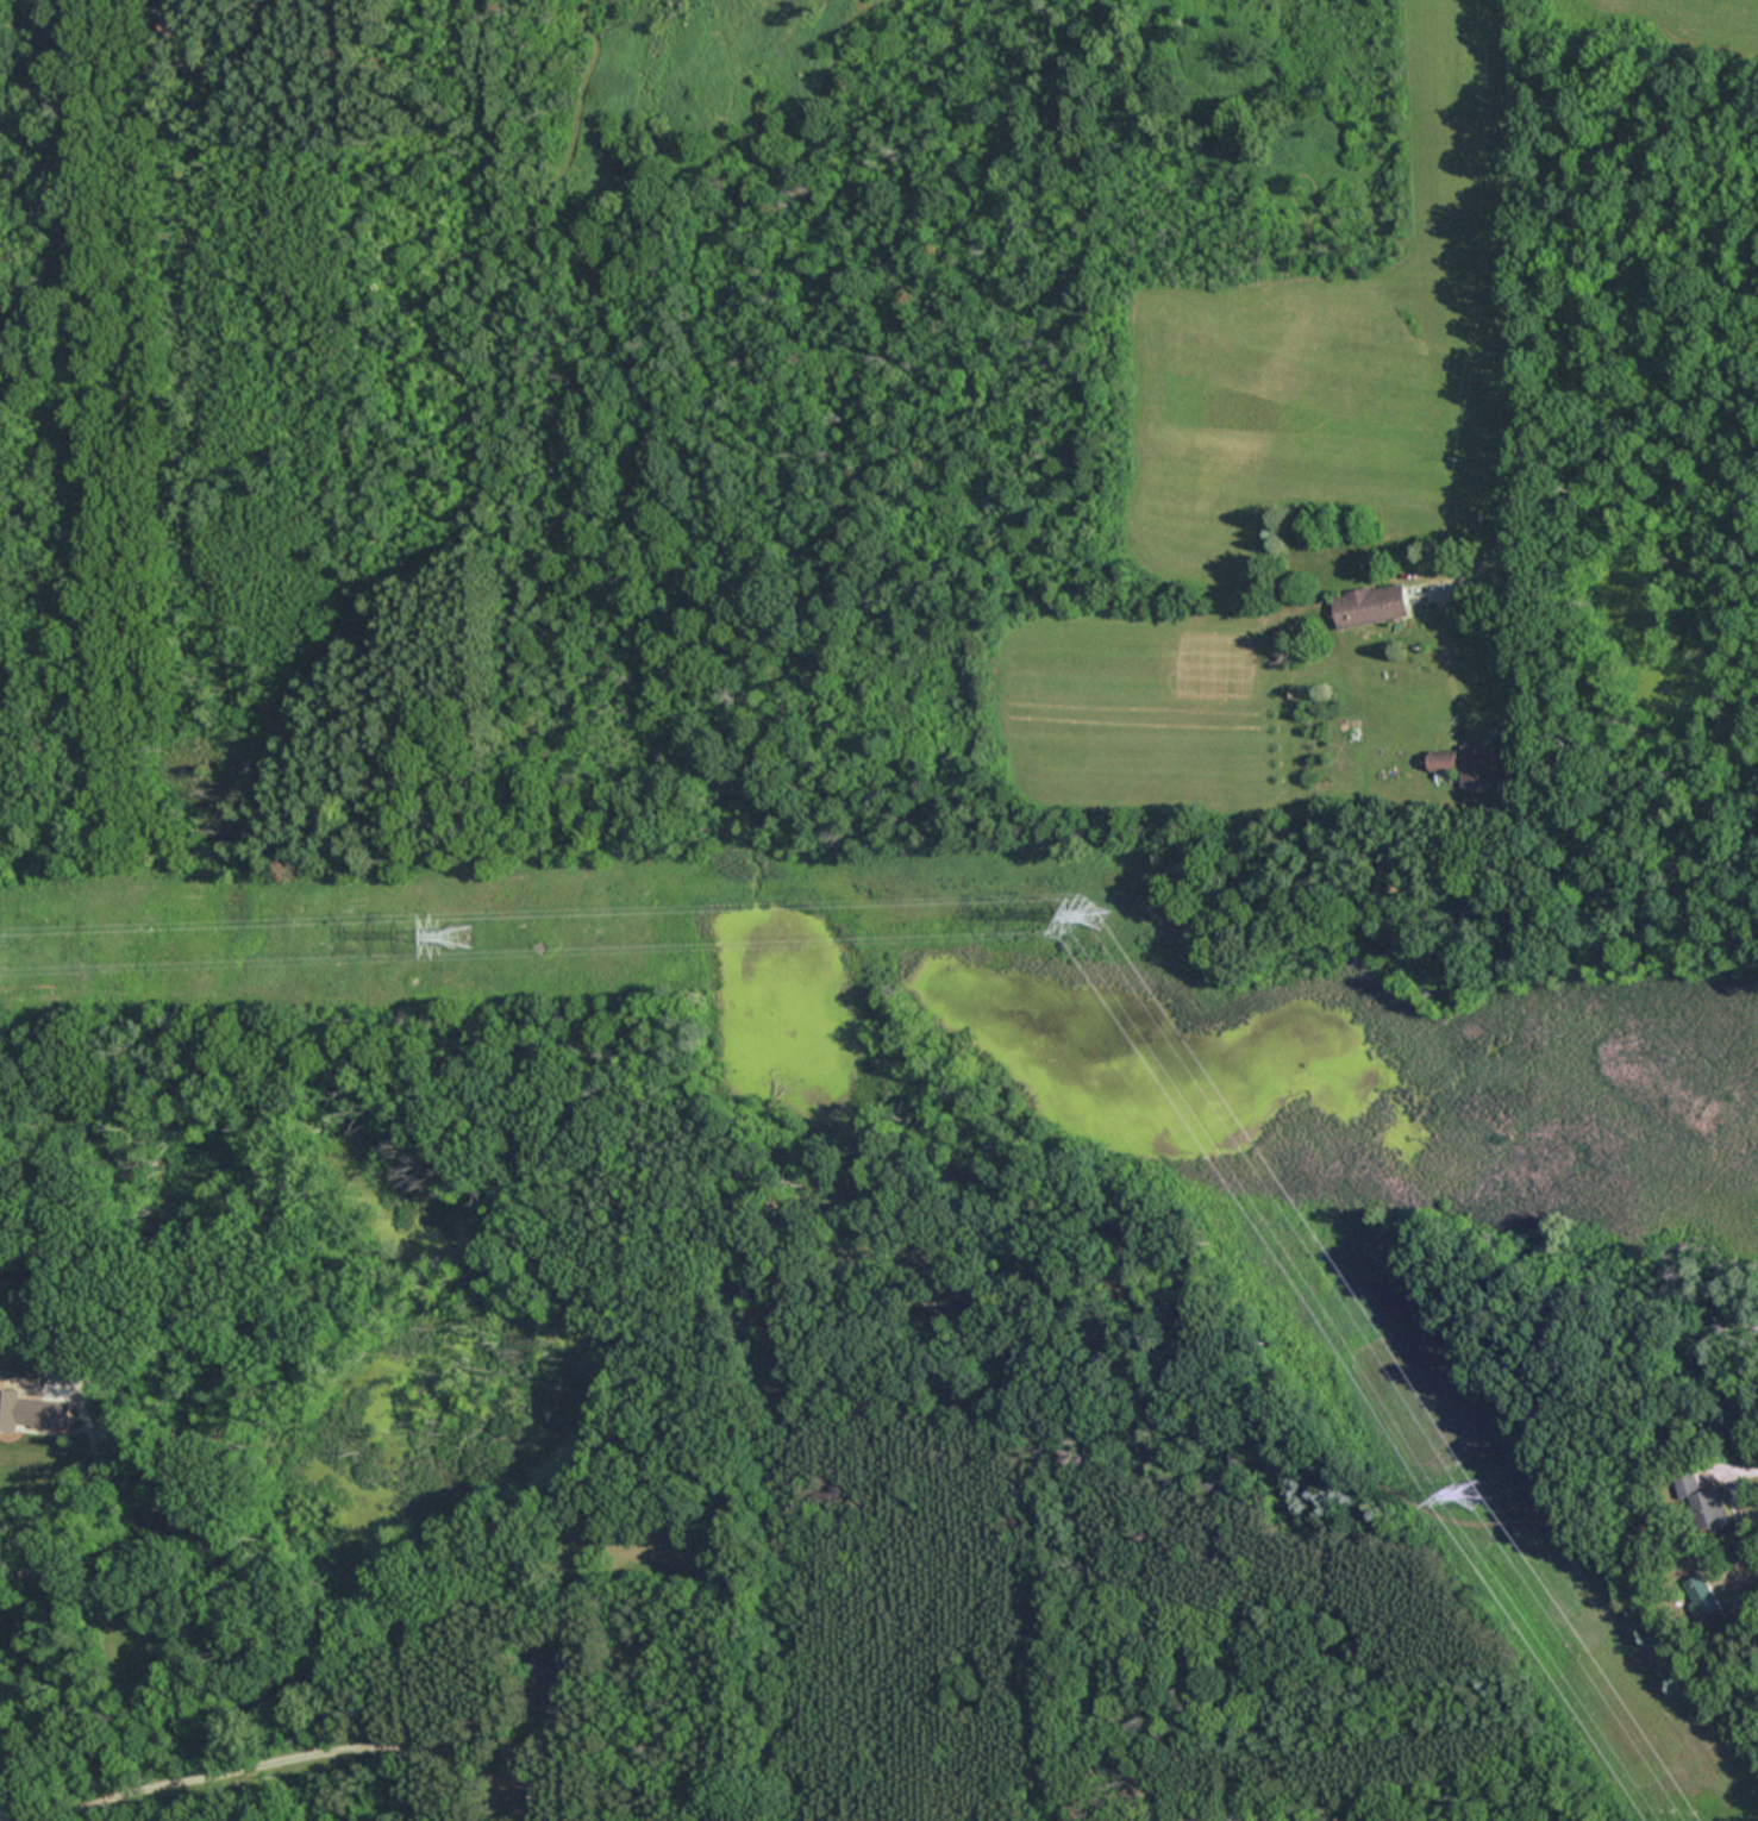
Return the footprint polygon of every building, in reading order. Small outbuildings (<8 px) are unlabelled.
[(1338,628),(1409,615),(1403,582),(1332,595),(1338,628)] [(1490,744),(1461,744),(1461,786),(1490,786),(1490,744)] [(1429,771),(1456,771),(1456,754),(1429,754),(1429,771)] [(21,1389),(0,1387),(0,1430),(15,1431),(16,1424),(67,1428),(69,1400),(21,1396),(21,1389)] [(1678,1498),(1690,1496),(1696,1528),(1726,1523),(1719,1486),(1698,1490),(1693,1464),(1672,1468),(1678,1498)] [(1718,1623),(1710,1575),(1687,1579),(1696,1627),(1718,1623)]
